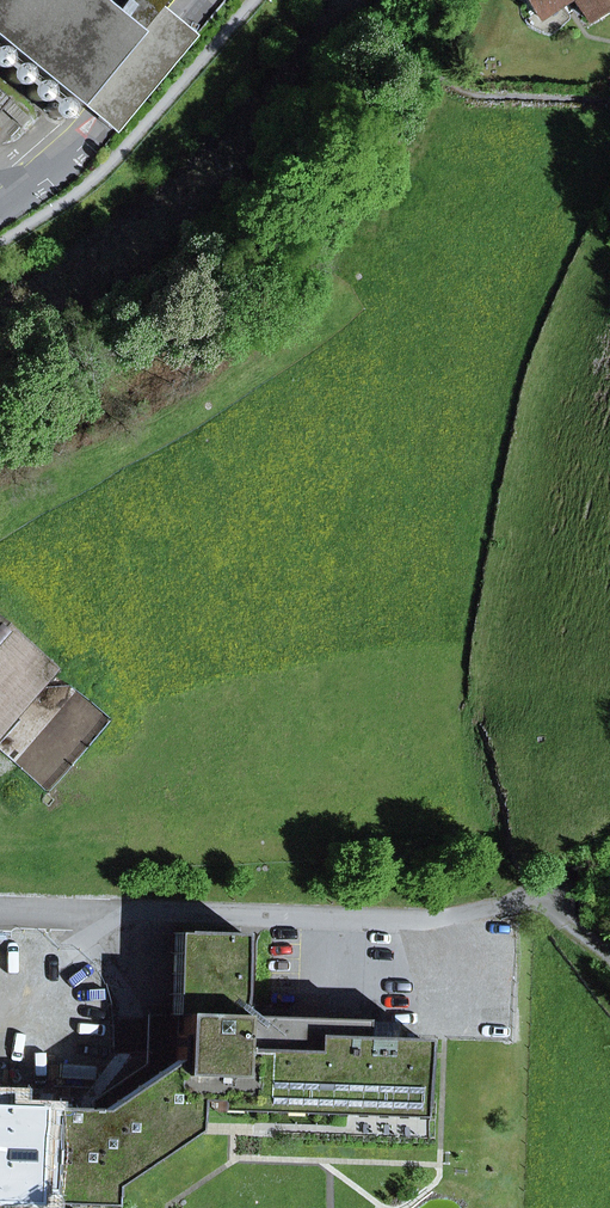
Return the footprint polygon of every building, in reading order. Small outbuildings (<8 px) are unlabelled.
[(77,106),(80,103),(160,5),(165,0),(0,0),(0,42),(77,106)] [(535,13),(555,0),(527,0),(535,13)] [(588,20),(609,5),(609,0),(575,0),(588,20)] [(98,118),(115,133),(196,35),(178,20),(160,5),(80,103),(98,118)] [(19,83),(25,78),(26,71),(21,64),(13,64),(7,69),(6,76),(11,83),(19,83)] [(39,101),(46,96),(46,88),(41,81),(33,81),(27,86),(26,94),(31,100),(39,101)] [(0,93),(0,108),(9,99),(6,99),(0,93)] [(60,118),(66,113),(67,105),(62,99),(54,98),(48,103),(47,111),(52,117),(60,118)] [(52,669),(0,625),(0,729),(52,669)] [(418,1098),(419,1098),(422,1040),(397,1039),(361,1038),(361,1021),(240,1017),(242,934),(185,932),(184,933),(181,1036),(155,1035),(154,1055),(175,1055),(175,1062),(154,1062),(154,1076),(133,1076),(133,1091),(113,1090),(112,1105),(92,1104),(92,1111),(51,1109),(48,1195),(50,1195),(111,1197),(112,1197),(112,1186),(113,1164),(132,1164),(194,1123),(195,1122),(196,1100),(214,1101),(357,1106),(358,1096),(418,1098)] [(92,1101),(92,1104),(112,1105),(113,1090),(133,1091),(133,1076),(154,1076),(154,1062),(175,1062),(175,1055),(154,1055),(155,1035),(181,1036),(184,933),(173,933),(171,1015),(147,1014),(145,1064),(92,1101)] [(361,1038),(397,1039),(397,1022),(361,1021),(361,1038)] [(417,1117),(418,1098),(358,1096),(357,1106),(214,1101),(214,1110),(417,1117)] [(113,1164),(112,1186),(194,1129),(194,1123),(132,1164),(113,1164)] [(49,1204),(111,1206),(111,1197),(50,1195),(49,1204)]
